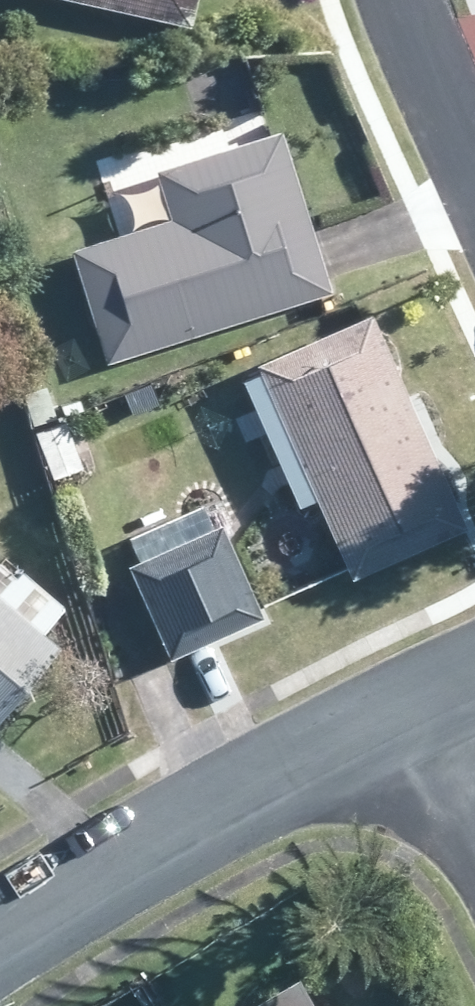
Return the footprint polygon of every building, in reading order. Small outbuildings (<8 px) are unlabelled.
[(197,23),(202,0),(87,0),(197,23)] [(336,280),(319,226),(290,133),(273,137),(167,170),(182,220),(150,229),(81,250),(115,360),(339,292),(336,280)] [(365,577),(474,527),(474,516),(384,313),(269,365),(273,372),(255,381),(286,452),(289,457),(308,450),(331,500),(365,577)] [(61,417),(92,406),(85,385),(54,396),(61,417)] [(42,432),(61,478),(92,464),(73,419),(42,432)] [(239,540),(232,525),(230,521),(138,562),(146,580),(164,623),(180,659),(192,655),(218,643),(273,619),(239,540)] [(48,627),(0,587),(0,724),(68,642),(48,627)] [(321,965),(253,1005),(345,1005),(321,965)]
